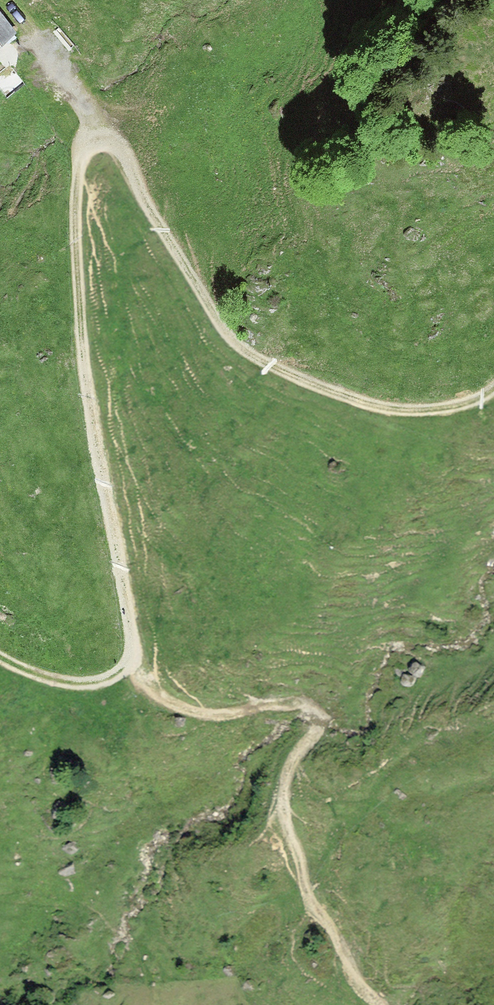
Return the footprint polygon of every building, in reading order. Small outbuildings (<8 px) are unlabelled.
[(22,30),(0,3),(0,47),(22,30)]
